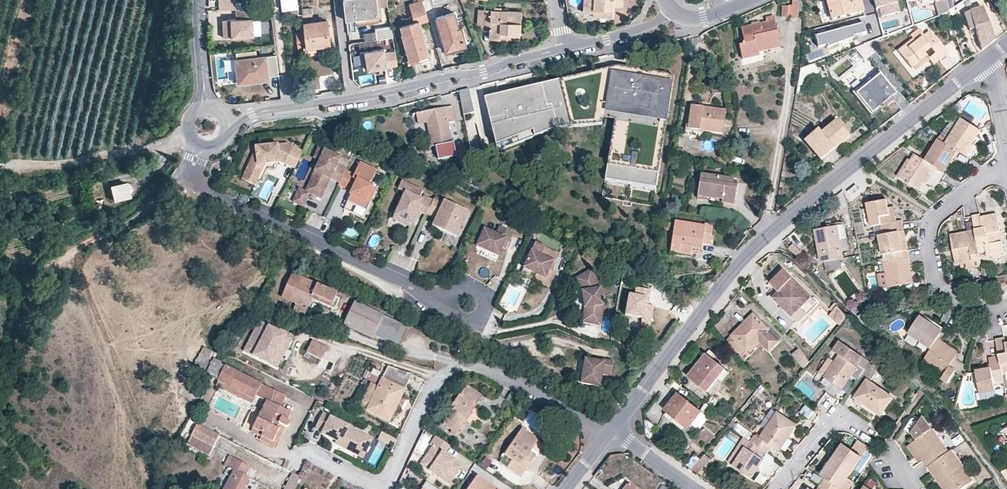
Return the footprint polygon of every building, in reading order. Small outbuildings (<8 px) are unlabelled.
[(236,0),(219,1),(220,9),(237,8),(236,0)] [(284,13),(299,11),(298,0),(282,0),(284,13)] [(377,0),(344,0),(347,20),(356,19),(357,24),(380,21),(377,0)] [(594,8),(614,9),(614,5),(623,6),(623,0),(586,0),(585,11),(594,12),(594,8)] [(829,4),(835,26),(867,17),(862,0),(845,0),(829,4)] [(897,0),(874,0),(876,9),(879,8),(882,17),(900,12),(897,0)] [(948,11),(946,1),(946,0),(940,0),(940,1),(936,3),(939,15),(948,11)] [(952,0),(948,0),(946,1),(948,11),(954,8),(952,0)] [(431,26),(440,23),(450,54),(467,49),(457,16),(455,16),(452,9),(437,14),(433,1),(424,4),(431,26)] [(793,2),(793,8),(792,20),(801,20),(802,3),(793,2)] [(407,37),(405,38),(412,63),(431,58),(422,28),(431,26),(424,4),(411,8),(417,26),(404,29),(407,37)] [(262,17),(262,7),(237,8),(237,18),(230,18),(224,19),(225,37),(256,35),(255,18),(262,17)] [(481,24),(482,8),(475,7),(474,23),(481,24)] [(965,13),(970,30),(975,28),(982,49),(994,40),(995,40),(991,27),(983,7),(965,13)] [(511,39),(511,36),(521,36),(523,11),(482,8),(481,24),(490,25),(490,38),(511,39)] [(783,8),(782,19),(792,20),(793,8),(783,8)] [(760,56),(759,53),(781,48),(774,18),(767,20),(767,24),(743,30),(747,45),(741,47),(744,60),(760,56)] [(866,21),(862,23),(816,35),(819,50),(806,56),(809,63),(864,44),(882,35),(876,19),(866,21)] [(318,46),(331,44),(327,20),(305,23),(308,46),(318,46)] [(390,25),(376,27),(378,39),(392,37),(390,25)] [(919,28),(911,34),(914,38),(916,41),(924,34),(919,28)] [(924,34),(916,41),(914,38),(898,51),(912,67),(914,66),(926,56),(929,60),(933,64),(947,52),(930,30),(924,34)] [(308,46),(307,32),(297,33),(299,48),(305,47),(308,46)] [(870,56),(878,49),(872,42),(862,45),(870,56)] [(870,56),(862,45),(856,48),(865,59),(870,56)] [(319,55),(318,46),(308,46),(305,47),(306,57),(319,55)] [(367,70),(397,65),(395,50),(385,52),(384,48),(359,52),(362,66),(366,65),(367,70)] [(236,54),(240,86),(272,82),(271,78),(268,56),(257,58),(251,58),(251,52),(236,54)] [(279,77),(277,55),(268,56),(271,78),(279,77)] [(929,60),(926,56),(914,66),(917,70),(929,60)] [(899,94),(880,70),(852,93),(871,117),(899,94)] [(677,80),(631,72),(629,79),(669,86),(653,187),(615,180),(626,108),(623,107),(616,133),(607,186),(658,194),(677,80)] [(489,109),(607,84),(606,78),(487,103),(489,109)] [(653,187),(669,86),(629,79),(627,88),(629,89),(628,100),(625,99),(623,107),(626,108),(615,180),(653,187)] [(628,100),(629,89),(627,88),(628,84),(618,84),(618,82),(607,84),(610,97),(609,105),(623,107),(625,99),(628,100)] [(607,114),(610,97),(607,84),(489,109),(499,150),(558,127),(603,124),(604,114),(607,114)] [(470,90),(459,92),(464,116),(475,114),(470,90)] [(419,123),(428,122),(433,146),(436,146),(438,155),(454,152),(448,123),(455,122),(452,106),(417,113),(419,123)] [(723,132),(726,111),(692,106),(689,124),(686,125),(685,133),(699,135),(700,129),(723,132)] [(559,133),(605,129),(607,114),(604,114),(603,124),(558,127),(499,150),(501,156),(559,133)] [(958,148),(963,152),(970,139),(978,127),(960,115),(944,140),(955,147),(958,148)] [(837,120),(822,132),(819,129),(805,140),(821,160),(850,136),(837,120)] [(934,164),(942,169),(955,147),(944,140),(937,135),(923,157),(934,164)] [(965,153),(973,141),(970,139),(963,152),(965,153)] [(259,156),(250,174),(263,180),(270,165),(270,163),(273,163),(274,165),(285,164),(291,167),(299,148),(292,145),(261,148),(262,155),(259,156)] [(299,148),(291,167),(300,171),(308,153),(299,148)] [(325,163),(320,173),(322,174),(318,184),(315,183),(310,193),(304,190),(298,204),(308,208),(315,195),(323,199),(324,196),(327,198),(336,180),(345,185),(350,172),(352,170),(342,166),(346,159),(324,149),(318,160),(325,163)] [(923,181),(934,164),(923,157),(913,150),(909,157),(907,155),(896,173),(917,186),(922,180),(923,181)] [(352,170),(355,163),(346,159),(342,166),(352,170)] [(360,177),(350,172),(345,185),(344,187),(357,193),(354,200),(359,203),(358,207),(371,213),(380,195),(379,190),(374,187),(376,183),(377,184),(382,172),(365,165),(360,177)] [(263,180),(250,174),(248,179),(261,185),(263,180)] [(702,176),(699,198),(724,201),(723,204),(736,206),(739,184),(734,183),(735,181),(702,176)] [(402,190),(411,194),(427,202),(429,198),(432,191),(407,180),(402,190)] [(922,180),(917,186),(924,190),(928,184),(923,181),(922,180)] [(131,196),(127,181),(110,185),(114,201),(131,196)] [(847,192),(851,197),(859,190),(855,185),(847,192)] [(423,213),(432,217),(438,203),(429,198),(427,202),(411,194),(398,220),(415,228),(421,216),(419,215),(420,213),(423,213)] [(866,200),(867,204),(871,223),(874,223),(881,222),(881,225),(883,232),(898,229),(903,228),(900,217),(895,218),(894,212),(889,213),(887,205),(886,197),(885,197),(884,197),(866,200)] [(460,241),(473,213),(449,203),(448,206),(439,202),(438,203),(432,217),(431,218),(440,222),(437,230),(460,241)] [(994,208),(973,212),(974,219),(976,228),(977,236),(986,235),(988,245),(1001,243),(994,208)] [(976,228),(974,219),(967,220),(969,229),(976,228)] [(822,262),(843,258),(839,239),(846,238),(843,222),(838,222),(838,225),(816,229),(822,262)] [(707,225),(706,227),(676,223),(672,254),(682,255),(683,247),(694,248),(703,250),(704,245),(712,246),(715,226),(707,225)] [(969,229),(951,233),(957,262),(963,261),(981,257),(979,247),(977,236),(976,228),(969,229)] [(513,243),(517,235),(505,229),(501,237),(489,231),(481,248),(503,258),(507,250),(511,242),(513,243)] [(898,229),(883,232),(878,233),(882,252),(886,251),(888,259),(907,255),(908,255),(905,240),(900,241),(898,229)] [(988,245),(986,235),(977,236),(979,247),(988,245)] [(540,246),(536,253),(548,259),(552,251),(540,246)] [(683,247),(682,255),(692,256),(694,248),(683,247)] [(564,257),(552,251),(548,259),(536,253),(528,270),(541,277),(550,281),(554,271),(558,264),(560,266),(564,257)] [(878,274),(880,286),(912,280),(907,255),(888,259),(883,260),(885,272),(878,274)] [(982,262),(981,257),(963,261),(964,266),(982,262)] [(541,277),(528,270),(526,276),(539,282),(541,277)] [(554,289),(561,275),(557,273),(554,271),(550,281),(541,277),(539,282),(554,289)] [(780,291),(775,298),(799,322),(817,304),(783,271),(771,282),(780,291)] [(584,279),(589,288),(585,290),(593,307),(592,314),(589,314),(586,324),(605,328),(609,311),(605,288),(596,272),(584,279)] [(337,294),(293,275),(283,297),(297,303),(295,308),(290,306),(288,311),(303,317),(313,294),(333,303),(337,294)] [(589,288),(584,279),(580,281),(585,290),(589,288)] [(650,288),(636,286),(635,292),(628,291),(625,314),(642,317),(640,325),(651,326),(654,306),(649,303),(650,288)] [(356,302),(345,324),(373,338),(375,335),(394,344),(403,324),(356,302)] [(837,306),(829,315),(840,324),(847,316),(844,313),(837,306)] [(748,350),(751,347),(758,339),(767,330),(768,328),(754,314),(727,340),(746,359),(751,354),(748,350)] [(938,339),(943,331),(920,316),(909,333),(931,348),(938,339)] [(271,365),(286,336),(259,322),(256,328),(244,351),(244,352),(271,365)] [(769,349),(778,340),(767,330),(758,339),(769,349)] [(286,336),(271,365),(277,368),(292,339),(286,336)] [(1006,342),(1005,338),(996,339),(999,357),(1002,371),(1006,370),(1006,342)] [(931,348),(924,359),(945,372),(942,378),(948,382),(957,370),(950,365),(959,353),(938,339),(931,348)] [(303,377),(310,380),(327,346),(313,340),(294,378),(301,381),(303,377)] [(862,356),(840,341),(834,351),(839,355),(826,376),(844,388),(852,376),(858,381),(866,370),(859,365),(858,367),(855,366),(862,356)] [(812,359),(800,347),(795,352),(807,365),(812,359)] [(716,356),(709,350),(691,375),(709,390),(717,379),(721,381),(728,372),(713,360),(716,356)] [(980,392),(995,390),(994,383),(1004,381),(1002,371),(999,357),(989,358),(991,367),(976,370),(980,392)] [(860,391),(855,397),(881,415),(894,397),(870,381),(880,365),(874,358),(866,370),(858,381),(854,387),(860,391)] [(206,373),(210,375),(217,362),(213,360),(206,373)] [(280,407),(285,396),(217,362),(210,375),(254,398),(256,395),(267,401),(253,429),(263,433),(261,437),(273,442),(282,425),(285,427),(287,427),(289,426),(290,424),(289,422),(288,421),(291,413),(280,407)] [(599,364),(589,362),(584,385),(603,389),(605,376),(614,378),(617,364),(609,363),(608,366),(599,364)] [(368,410),(389,420),(397,404),(400,397),(404,390),(412,373),(390,366),(383,380),(379,388),(369,409),(368,410)] [(369,409),(379,388),(371,385),(362,405),(369,409)] [(451,432),(455,436),(481,397),(467,387),(462,395),(460,394),(447,413),(450,416),(444,425),(452,431),(451,432)] [(916,394),(911,391),(907,397),(912,400),(916,394)] [(689,427),(700,411),(678,394),(666,409),(689,427)] [(156,396),(151,406),(160,411),(165,401),(156,396)] [(809,418),(814,410),(805,403),(800,411),(809,418)] [(772,447),(779,451),(796,425),(777,412),(760,438),(755,435),(751,441),(765,450),(767,452),(772,447)] [(366,435),(323,414),(316,428),(323,431),(323,433),(341,442),(339,446),(356,454),(366,435)] [(922,459),(928,466),(948,452),(932,429),(923,416),(911,433),(916,440),(912,443),(922,459)] [(220,435),(198,423),(188,442),(210,454),(220,435)] [(522,430),(501,462),(521,476),(532,459),(527,456),(530,451),(537,440),(522,430)] [(391,440),(393,437),(382,432),(379,439),(389,445),(391,440)] [(373,438),(366,435),(356,454),(363,457),(373,438)] [(463,466),(446,454),(451,446),(437,436),(431,445),(433,447),(429,454),(430,461),(426,467),(451,484),(463,466)] [(863,454),(869,447),(857,439),(853,446),(863,454)] [(536,455),(543,444),(537,440),(530,451),(536,455)] [(733,466),(747,475),(754,464),(758,467),(764,459),(761,457),(765,450),(751,441),(750,440),(733,466)] [(922,459),(912,443),(907,446),(918,462),(922,459)] [(843,445),(822,474),(826,477),(820,487),(824,488),(840,488),(848,477),(861,457),(843,445)] [(973,480),(951,449),(948,452),(928,466),(944,488),(961,488),(973,480)] [(530,451),(527,456),(532,459),(536,455),(530,451)] [(430,461),(429,454),(421,464),(426,467),(430,461)] [(486,468),(492,458),(486,454),(480,463),(486,468)] [(710,459),(704,454),(692,469),(698,473),(710,459)] [(235,470),(225,488),(247,488),(244,487),(249,478),(245,476),(249,467),(233,459),(229,467),(235,470)] [(294,474),(286,488),(296,488),(301,478),(294,474)] [(470,488),(475,481),(469,476),(464,484),(470,488)] [(478,477),(475,481),(470,488),(496,488),(478,477)] [(848,477),(840,488),(841,488),(848,488),(853,482),(848,477)]
